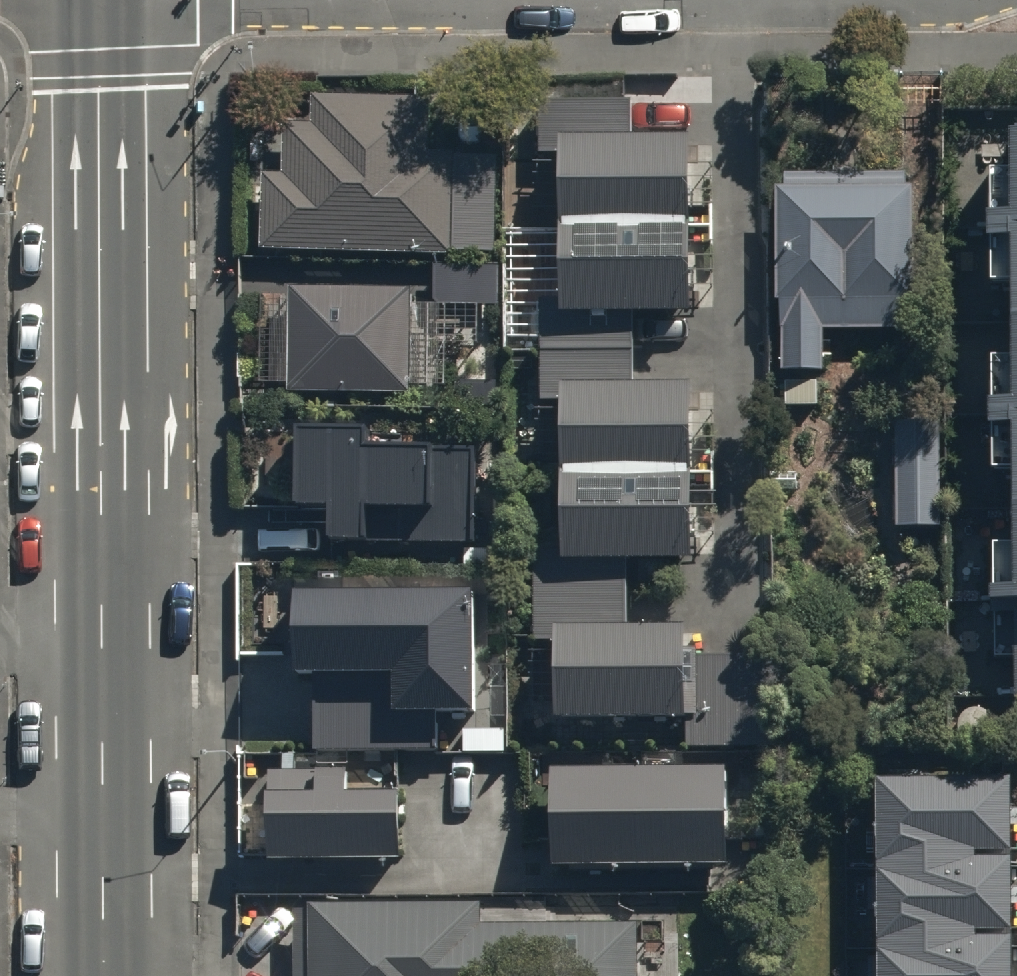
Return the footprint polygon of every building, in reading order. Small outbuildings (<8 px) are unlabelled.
[(502,248),(503,92),(317,91),(317,120),(288,120),(287,169),(264,169),(263,246),(502,248)] [(570,141),(570,299),(637,299),(701,299),(701,127),(638,127),(638,94),(545,94),(545,141),(570,141)] [(993,151),(994,290),(1016,290),(1016,150),(993,151)] [(915,319),(914,171),(787,171),(787,364),(825,364),(825,319),(915,319)] [(502,263),(437,263),(437,301),(502,301),(502,263)] [(412,279),(293,279),(293,387),(412,387),(412,279)] [(571,542),(571,556),(631,556),(702,555),(701,372),(638,373),(637,299),(570,299),(545,299),(546,388),(569,388),(571,542)] [(993,335),(994,476),(1016,476),(1016,335),(993,335)] [(447,397),(447,375),(416,375),(417,398),(447,397)] [(821,380),(789,380),(790,403),(821,403),(821,380)] [(944,417),(898,418),(900,528),(946,527),(944,417)] [(376,421),(309,420),(309,493),(341,493),(340,542),(476,543),(477,436),(376,435),(376,421)] [(993,522),(994,665),(1016,665),(1016,522),(993,522)] [(539,629),(565,629),(564,713),(693,713),(693,647),(693,617),(631,617),(631,556),(571,556),(571,542),(539,542),(539,629)] [(486,581),(305,582),(306,664),(317,664),(405,663),(405,703),(436,702),(486,702),(486,581)] [(774,647),(693,647),(693,713),(692,745),(774,745),(774,647)] [(405,663),(317,664),(318,747),(436,747),(436,702),(405,703),(405,663)] [(556,759),(556,855),(737,854),(737,758),(556,759)] [(274,765),(274,854),(410,855),(410,783),(353,782),(353,765),(274,765)] [(887,772),(889,975),(1016,975),(1016,770),(887,772)] [(643,916),(486,914),(486,898),(299,896),(298,975),(643,975),(643,916)]
